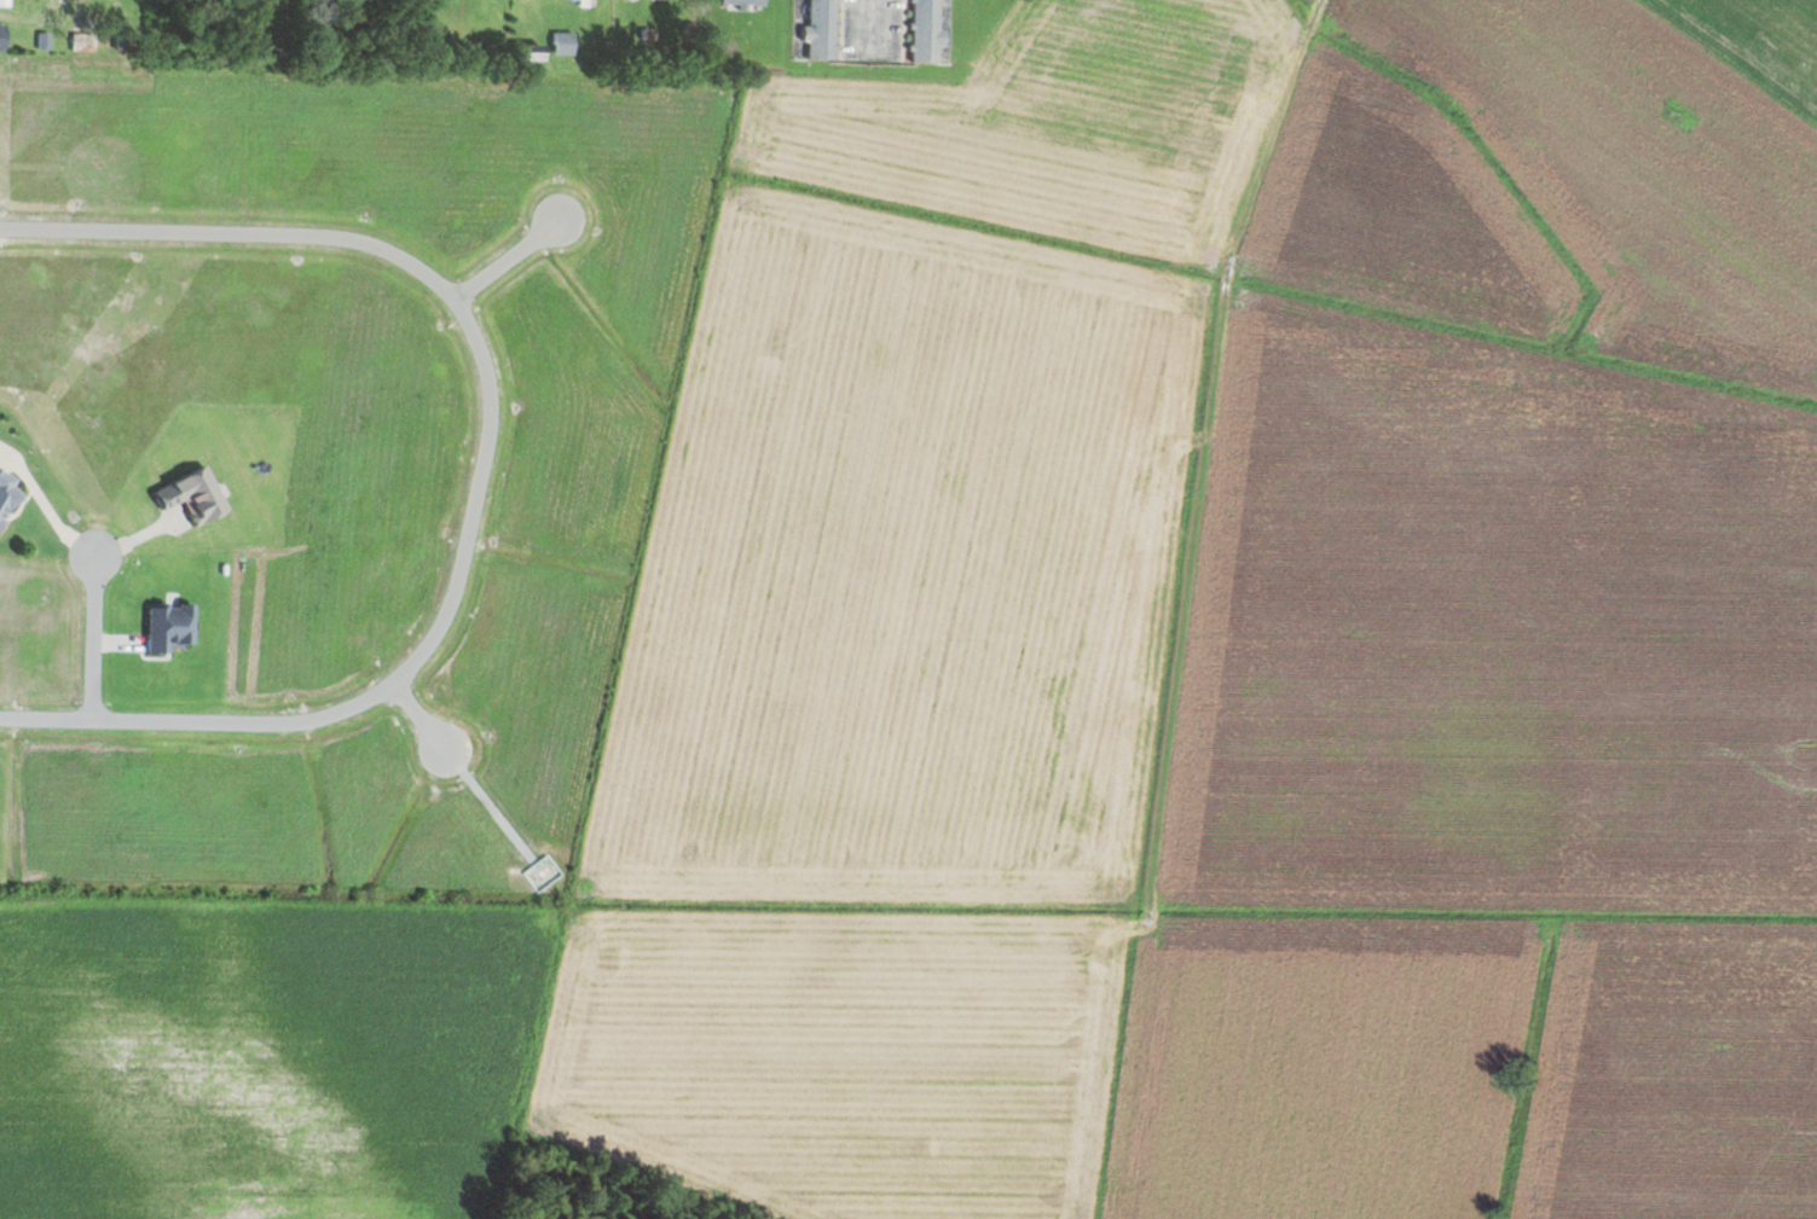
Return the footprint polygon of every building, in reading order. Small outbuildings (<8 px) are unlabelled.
[(804,58),(833,58),(835,0),(805,0),(804,58)] [(909,60),(938,62),(940,0),(910,0),(909,60)] [(573,54),(573,33),(554,33),(554,54),(573,54)] [(18,489),(11,487),(16,477),(0,470),(0,525),(18,489)] [(551,870),(541,860),(529,872),(540,882),(551,870)]
